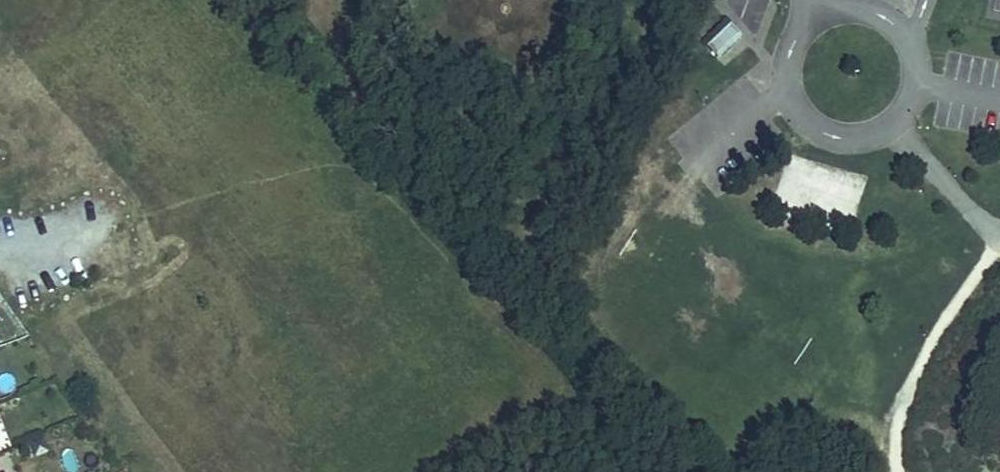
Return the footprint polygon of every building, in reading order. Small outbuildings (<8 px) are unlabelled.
[(730,25),(707,47),(716,57),(740,35),(730,25)] [(740,35),(716,57),(720,61),(743,39),(740,35)] [(863,169),(782,163),(777,215),(859,222),(863,169)]
